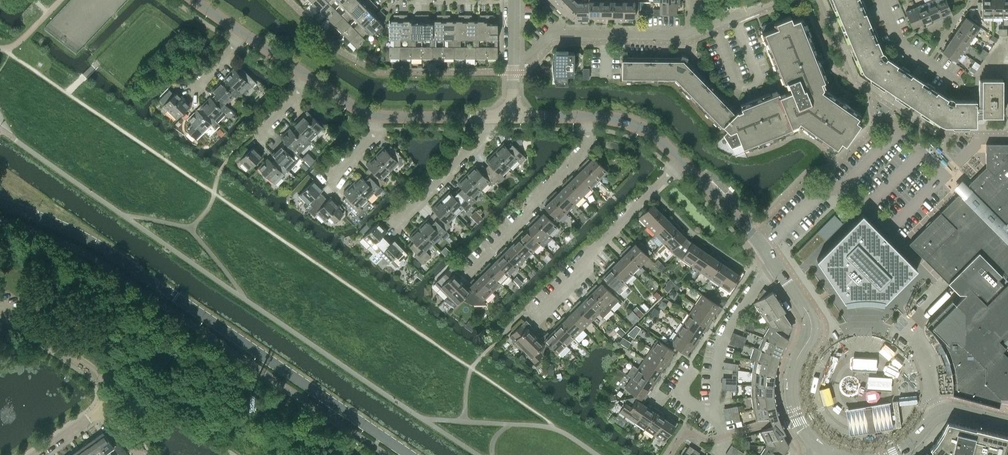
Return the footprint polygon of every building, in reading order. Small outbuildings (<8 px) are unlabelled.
[(311,2),(319,10),(329,0),(313,0),(311,2)] [(326,18),(335,9),(331,5),(335,0),(340,5),(344,0),(329,0),(319,10),(326,18)] [(340,5),(345,10),(341,15),(335,9),(326,18),(334,26),(360,0),(344,0),(340,5)] [(342,33),(350,25),(347,21),(352,17),(355,20),(373,2),(371,0),(366,0),(364,1),(363,0),(360,0),(334,26),(342,33)] [(571,18),(577,3),(575,0),(564,0),(556,7),(565,16),(567,14),(571,18)] [(588,3),(589,3),(589,17),(595,17),(595,21),(600,21),(600,1),(593,1),(593,0),(588,0),(588,3)] [(612,0),(600,0),(600,1),(600,21),(605,21),(605,17),(612,17),(612,0)] [(616,1),(616,0),(612,0),(612,17),(618,17),(618,21),(623,21),(623,1),(616,1)] [(623,1),(623,21),(628,21),(628,17),(634,17),(635,0),(623,0),(623,1)] [(836,5),(835,5),(836,9),(839,15),(839,14),(843,22),(845,27),(847,33),(846,33),(848,36),(850,42),(850,43),(851,42),(855,50),(857,57),(862,68),(863,70),(863,71),(864,72),(865,73),(866,73),(867,74),(873,78),(877,81),(884,85),(890,89),(898,94),(903,98),(908,101),(907,102),(915,107),(916,108),(916,107),(923,111),(928,115),(936,120),(940,122),(941,123),(942,124),(943,124),(944,124),(945,124),(947,125),(952,124),(960,124),(967,124),(976,124),(976,120),(976,116),(987,116),(1002,116),(1002,107),(1002,80),(1002,78),(981,78),(981,106),(976,106),(976,100),(954,100),(954,103),(950,103),(946,100),(947,98),(917,78),(923,69),(917,65),(911,74),(903,69),(897,64),(903,56),(903,55),(898,52),(892,61),(886,57),(885,59),(881,57),(880,53),(882,52),(860,0),(833,0),(836,5)] [(941,15),(934,0),(932,0),(924,3),(931,19),(941,15)] [(941,15),(950,11),(946,0),(934,0),(941,15)] [(992,0),(981,0),(981,2),(977,2),(977,8),(981,8),(981,17),(992,17),(992,0)] [(1002,17),(1002,0),(992,0),(992,17),(1002,17)] [(377,14),(376,13),(374,11),(378,7),(373,2),(355,20),(358,23),(353,28),(350,25),(342,33),(349,41),(377,14)] [(679,2),(660,2),(660,9),(653,9),(653,14),(676,14),(676,7),(679,7),(679,2)] [(588,3),(577,3),(571,18),(576,18),(576,21),(589,21),(589,17),(589,3),(588,3)] [(924,3),(915,7),(922,23),(931,19),(924,3)] [(912,27),(922,23),(915,7),(905,11),(912,27)] [(381,18),(385,15),(380,9),(376,13),(377,14),(349,41),(357,49),(366,40),(362,37),(367,32),(370,35),(384,21),(381,18)] [(389,58),(400,58),(400,46),(400,40),(401,14),(393,14),(393,20),(389,20),(389,40),(394,40),(394,46),(389,46),(389,58)] [(407,14),(401,14),(400,40),(408,40),(408,46),(400,46),(400,58),(411,58),(411,20),(407,20),(407,14)] [(415,20),(411,20),(411,58),(422,58),(422,46),(415,46),(415,40),(422,40),(422,14),(415,14),(415,20)] [(432,20),(428,20),(428,14),(422,14),(422,40),(429,40),(429,46),(422,46),(422,58),(432,58),(432,20)] [(437,20),(432,20),(432,58),(443,58),(443,46),(435,46),(435,40),(443,40),(443,14),(437,14),(437,20)] [(450,14),(443,14),(443,40),(448,40),(448,46),(443,46),(443,58),(454,58),(454,20),(450,20),(450,14)] [(458,20),(454,20),(454,58),(465,58),(465,47),(460,47),(460,40),(465,40),(465,14),(458,14),(458,20)] [(471,15),(465,14),(465,40),(473,40),(473,47),(465,47),(465,58),(476,58),(476,20),(471,20),(471,15)] [(476,58),(487,59),(487,47),(478,47),(478,40),(487,40),(487,15),(480,15),(480,20),(476,20),(476,58)] [(487,47),(487,59),(497,59),(497,20),(493,20),(493,15),(487,15),(487,40),(494,40),(494,47),(487,47)] [(621,78),(621,80),(630,81),(630,78),(642,78),(642,81),(657,81),(657,78),(675,78),(687,91),(685,93),(695,103),(697,101),(707,111),(705,113),(716,124),(718,122),(722,126),(723,125),(728,131),(723,135),(732,148),(741,144),(743,149),(751,146),(752,147),(761,143),(761,142),(776,136),(776,137),(786,133),(786,132),(793,129),(792,125),(798,123),(802,126),(802,125),(809,130),(808,131),(817,137),(817,136),(831,145),(830,146),(835,149),(841,141),(845,144),(851,136),(853,132),(861,121),(857,118),(860,113),(856,110),(855,111),(842,101),(834,95),(833,95),(827,91),(827,90),(823,87),(821,81),(826,79),(823,71),(824,71),(820,61),(819,61),(813,47),(814,46),(810,36),(809,37),(803,22),(804,22),(802,16),(792,20),(790,16),(782,19),(779,20),(774,22),(773,21),(770,22),(761,25),(764,32),(762,33),(765,40),(764,41),(768,51),(769,50),(775,65),(774,66),(776,70),(779,69),(782,77),(783,80),(784,82),(787,81),(790,87),(791,91),(786,93),(785,89),(778,92),(778,91),(761,98),(760,97),(745,103),(745,105),(740,107),(742,110),(738,111),(737,109),(736,109),(736,108),(689,63),(690,62),(689,61),(688,62),(686,60),(687,57),(686,57),(682,55),(681,57),(676,57),(627,56),(627,59),(622,59),(622,58),(621,78)] [(959,26),(974,36),(980,27),(966,17),(959,26)] [(959,26),(954,35),(968,44),(974,36),(959,26)] [(962,53),(968,44),(954,35),(948,43),(962,53)] [(962,53),(948,43),(942,52),(956,62),(962,53)] [(555,59),(552,59),(552,61),(552,66),(552,70),(553,75),(554,80),(555,84),(567,84),(567,82),(568,74),(574,75),(574,68),(574,64),(574,52),(568,52),(568,50),(555,50),(555,52),(555,59)] [(231,84),(241,93),(241,94),(250,85),(251,87),(256,82),(244,71),(240,75),(234,69),(225,77),(231,84)] [(212,90),(221,99),(225,104),(234,96),(236,98),(241,93),(231,84),(227,88),(220,82),(212,90)] [(176,119),(190,105),(177,92),(161,108),(166,112),(168,110),(176,119)] [(225,104),(221,99),(216,104),(210,97),(201,106),(208,113),(217,122),(230,109),(225,104)] [(217,122),(208,113),(203,117),(197,110),(188,119),(192,123),(187,129),(196,138),(211,124),(213,126),(217,122)] [(294,124),(300,130),(310,140),(319,132),(318,131),(323,127),(313,118),(309,122),(302,115),(294,124)] [(311,142),(310,140),(300,130),(296,135),(289,128),(281,137),(291,148),(298,155),(311,142)] [(503,143),(494,152),(509,167),(517,160),(520,163),(525,157),(510,142),(506,146),(503,143)] [(962,193),(961,194),(962,195),(957,195),(909,243),(948,283),(955,290),(959,293),(965,294),(963,296),(955,304),(954,302),(931,325),(936,332),(943,341),(948,351),(953,351),(951,352),(950,355),(950,357),(951,359),(953,361),(952,361),(954,371),(956,382),(956,391),(1000,403),(1001,397),(1007,397),(1007,281),(985,304),(977,296),(975,294),(979,294),(985,300),(1002,283),(997,278),(1001,274),(1007,281),(1007,144),(986,144),(986,153),(986,159),(986,167),(968,184),(968,188),(967,188),(966,188),(965,189),(964,189),(963,190),(962,191),(962,192),(962,193)] [(301,157),(298,155),(291,148),(287,152),(280,145),(272,154),(278,161),(288,170),(297,162),(297,161),(301,157)] [(262,155),(254,146),(247,153),(243,149),(233,158),(238,163),(240,160),(248,169),(262,155)] [(383,147),(374,155),(390,171),(397,163),(400,166),(405,161),(390,146),(386,150),(383,147)] [(482,165),(500,183),(505,178),(502,175),(509,167),(494,152),(485,160),(489,164),(485,168),(482,165)] [(365,171),(383,189),(380,186),(385,181),(382,178),(390,171),(374,155),(366,164),(369,167),(365,171)] [(586,160),(582,163),(599,180),(607,171),(593,157),(588,162),(586,160)] [(288,170),(278,161),(274,165),(267,158),(259,167),(275,183),(284,175),(283,174),(288,170)] [(599,180),(582,163),(579,167),(582,169),(577,174),(590,188),(599,180)] [(474,166),(469,171),(466,174),(481,190),(488,182),(491,185),(496,180),(499,183),(500,183),(482,165),(478,169),(474,166)] [(352,184),(367,199),(374,192),(377,195),(383,189),(365,171),(368,174),(364,178),(360,175),(352,184)] [(481,190),(466,174),(457,183),(460,186),(456,190),(471,205),(476,200),(473,197),(481,190)] [(582,196),(590,188),(577,174),(572,179),(570,176),(566,179),(582,196)] [(574,204),(582,196),(566,179),(563,183),(566,185),(561,190),(574,204)] [(309,211),(324,196),(320,192),(323,188),(314,180),(299,195),(306,203),(303,205),(309,211)] [(367,199),(352,184),(343,192),(346,196),(342,200),(357,215),(363,209),(360,206),(367,199)] [(471,205),(456,190),(452,194),(449,191),(440,200),(455,215),(463,207),(466,210),(471,205)] [(550,195),(566,212),(574,204),(561,190),(556,195),(553,192),(550,195)] [(558,220),(566,212),(550,195),(547,199),(549,201),(544,206),(549,211),(547,213),(555,221),(557,219),(558,220)] [(324,196),(309,211),(314,216),(317,213),(325,221),(329,216),(335,222),(343,214),(337,208),(340,205),(331,197),(328,200),(324,196)] [(455,215),(440,200),(431,208),(435,212),(430,215),(448,234),(449,233),(446,230),(451,225),(448,222),(455,215)] [(638,217),(647,226),(663,210),(660,206),(657,209),(652,204),(638,217)] [(647,226),(655,234),(669,220),(664,216),(666,213),(663,210),(647,226)] [(532,219),(549,235),(557,226),(553,222),(555,221),(547,213),(545,215),(544,213),(538,218),(536,215),(532,219)] [(862,214),(816,260),(845,301),(847,300),(853,300),(862,299),(865,299),(870,299),(876,300),(884,301),(917,269),(862,214)] [(417,228),(433,243),(440,236),(443,239),(448,234),(430,215),(430,216),(433,219),(429,222),(426,219),(417,228)] [(532,225),(527,229),(541,243),(549,235),(532,219),(529,222),(532,225)] [(655,234),(663,242),(679,226),(676,223),(673,225),(669,220),(655,234)] [(388,238),(384,234),(387,231),(378,222),(363,237),(370,245),(367,248),(373,253),(388,238)] [(679,226),(663,242),(671,250),(676,255),(687,242),(684,238),(685,237),(680,232),(682,229),(679,226)] [(433,243),(417,228),(409,236),(412,240),(408,244),(417,253),(414,256),(422,264),(430,256),(425,251),(433,243)] [(520,231),(516,235),(532,251),(541,243),(527,229),(522,234),(520,231)] [(804,260),(812,253),(825,239),(817,231),(796,253),(804,260)] [(516,241),(511,245),(524,259),(532,251),(516,235),(513,238),(516,241)] [(404,248),(395,239),(392,242),(388,238),(373,253),(369,257),(374,262),(381,255),(389,263),(392,260),(398,266),(400,263),(402,264),(403,263),(404,262),(403,260),(408,256),(406,254),(407,253),(407,252),(407,251),(404,248)] [(676,255),(691,265),(704,246),(700,244),(698,246),(692,242),(691,244),(687,242),(676,255)] [(624,249),(640,266),(649,257),(635,244),(630,249),(627,246),(624,249)] [(504,247),(500,251),(516,267),(524,259),(511,245),(506,250),(504,247)] [(691,265),(700,272),(711,256),(706,252),(708,249),(704,246),(691,265)] [(619,260),(632,274),(640,266),(624,249),(621,253),(623,255),(619,260)] [(499,257),(495,261),(508,275),(516,267),(500,251),(497,254),(499,257)] [(700,272),(710,278),(723,259),(719,256),(717,259),(711,256),(700,272)] [(421,265),(414,259),(411,262),(418,269),(421,265)] [(710,278),(719,284),(730,268),(724,265),(727,262),(723,259),(710,278)] [(611,262),(608,266),(624,282),(632,274),(619,260),(614,265),(611,262)] [(487,264),(484,267),(500,283),(508,275),(495,261),(490,266),(487,264)] [(624,282),(608,266),(605,269),(607,271),(602,277),(616,290),(624,282)] [(459,275),(452,267),(451,267),(435,283),(448,296),(462,282),(457,277),(459,275)] [(483,273),(478,277),(492,291),(500,283),(484,267),(481,270),(483,273)] [(719,284),(727,290),(729,291),(742,272),(738,269),(736,272),(730,268),(719,284)] [(488,304),(484,300),(492,291),(478,277),(474,282),(471,280),(467,283),(469,285),(472,288),(472,293),(473,293),(473,304),(488,304)] [(466,287),(462,282),(448,296),(456,304),(468,293),(472,293),(472,288),(469,285),(466,287)] [(610,308),(618,300),(601,283),(596,288),(594,285),(590,289),(610,308)] [(760,312),(779,300),(775,295),(775,292),(773,291),(772,290),(769,292),(763,288),(757,297),(759,299),(753,303),(760,312)] [(611,309),(610,308),(590,289),(587,292),(589,295),(585,299),(598,313),(603,317),(611,309)] [(661,296),(656,291),(653,294),(658,299),(661,296)] [(695,304),(711,315),(715,309),(718,311),(721,307),(702,294),(695,304)] [(717,302),(723,306),(727,300),(723,297),(720,298),(717,302)] [(598,313),(585,299),(580,304),(577,301),(574,305),(590,321),(598,313)] [(779,300),(760,312),(767,323),(783,312),(785,310),(785,309),(782,306),(781,304),(782,302),(779,301),(779,300)] [(708,321),(711,315),(695,304),(689,314),(708,326),(711,323),(708,321)] [(590,321),(574,305),(571,308),(573,311),(569,315),(582,329),(590,321)] [(660,311),(654,307),(649,314),(655,318),(660,311)] [(639,309),(635,313),(640,318),(644,314),(639,309)] [(626,316),(633,324),(640,318),(635,313),(632,310),(626,316)] [(788,324),(788,325),(790,323),(783,312),(767,323),(768,324),(788,324)] [(705,330),(708,326),(689,314),(683,323),(699,334),(702,328),(705,330)] [(582,329),(569,315),(564,320),(561,317),(558,321),(574,337),(582,329)] [(574,337),(558,321),(555,324),(557,327),(552,331),(566,345),(574,337)] [(699,334),(683,323),(676,333),(695,345),(698,341),(695,339),(699,334)] [(787,327),(787,326),(788,325),(788,324),(768,324),(769,326),(786,337),(791,329),(787,327)] [(513,341),(522,350),(536,336),(531,331),(533,329),(530,325),(525,330),(521,325),(512,334),(516,338),(513,341)] [(769,326),(763,337),(783,347),(786,346),(785,343),(788,338),(786,337),(769,326)] [(626,332),(620,327),(616,331),(621,336),(626,332)] [(546,342),(546,347),(550,347),(557,354),(566,345),(552,331),(548,336),(545,334),(541,337),(543,339),(546,342)] [(695,345),(676,333),(670,343),(686,353),(690,347),(693,349),(695,345)] [(546,342),(543,339),(540,341),(536,336),(522,350),(534,363),(543,354),(541,353),(547,348),(546,347),(546,342)] [(783,347),(763,337),(758,348),(776,355),(779,356),(779,355),(782,354),(781,352),(783,347)] [(650,349),(669,362),(672,358),(669,356),(673,350),(657,339),(650,349)] [(773,364),(776,355),(758,348),(754,360),(773,364)] [(644,359),(660,369),(664,364),(667,366),(669,362),(650,349),(644,359)] [(660,369),(644,359),(638,368),(657,381),(659,377),(656,375),(660,369)] [(776,365),(773,364),(754,360),(752,372),(774,375),(774,374),(776,373),(775,371),(775,370),(776,365)] [(631,378),(647,388),(651,383),(654,385),(657,381),(638,368),(631,378)] [(774,375),(752,372),(751,384),(773,385),(773,384),(775,382),(774,380),(774,375)] [(633,393),(633,397),(638,396),(644,400),(646,396),(643,394),(647,388),(631,378),(624,387),(633,393)] [(773,385),(751,384),(751,397),(774,395),(774,394),(775,392),(774,390),(773,385)] [(192,402),(196,395),(185,388),(181,395),(192,402)] [(774,395),(751,397),(753,409),(775,404),(776,402),(774,400),(774,395)] [(646,406),(642,403),(644,400),(638,396),(633,397),(624,399),(625,403),(619,411),(635,422),(646,406)] [(775,404),(753,409),(756,421),(769,417),(770,420),(771,421),(779,418),(779,417),(777,413),(778,411),(776,410),(775,404)] [(651,409),(646,406),(635,422),(644,428),(657,409),(653,407),(651,409)] [(661,412),(657,409),(644,428),(654,435),(665,419),(659,415),(661,412)] [(760,432),(765,443),(782,434),(785,432),(783,427),(783,425),(781,424),(780,423),(779,418),(771,421),(772,426),(760,432)] [(665,419),(654,435),(664,441),(676,422),(672,419),(670,422),(665,419)] [(937,454),(970,454),(974,454),(1007,454),(1007,436),(947,421),(941,433),(935,442),(930,449),(932,451),(937,454)] [(95,438),(106,453),(114,448),(103,432),(95,438)] [(765,447),(779,454),(783,454),(789,446),(782,434),(765,443),(766,445),(765,447)] [(95,454),(103,454),(106,453),(95,438),(87,444),(95,454)] [(83,454),(95,454),(87,444),(79,449),(83,454)] [(689,445),(683,454),(698,454),(696,454),(698,451),(694,449),(689,445)] [(765,447),(760,454),(779,454),(765,447)]
